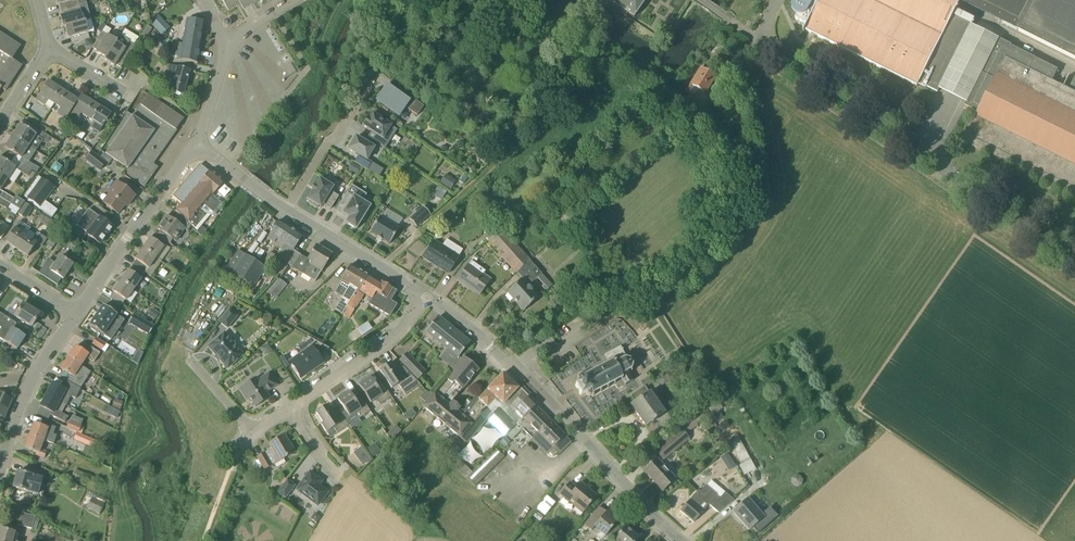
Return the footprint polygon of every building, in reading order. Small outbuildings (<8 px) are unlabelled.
[(77,0),(56,0),(57,5),(59,4),(60,10),(78,5),(77,0)] [(238,0),(222,0),(222,1),(228,11),(236,6),(237,7),(240,5),(238,0)] [(254,0),(238,0),(240,5),(243,9),(255,2),(254,0)] [(614,4),(633,17),(645,0),(609,0),(614,4)] [(807,25),(820,0),(792,0),(795,2),(794,4),(793,8),(793,11),(795,14),(798,16),(796,19),(807,25)] [(960,2),(961,0),(820,0),(807,25),(804,32),(805,32),(806,31),(918,87),(953,16),(960,2)] [(1019,31),(1074,59),(1074,0),(987,0),(1007,10),(1001,22),(1019,31)] [(63,28),(65,27),(91,20),(87,3),(78,5),(60,10),(62,16),(60,16),(63,28)] [(138,5),(130,7),(132,14),(139,12),(138,5)] [(159,16),(150,24),(158,32),(166,24),(159,16)] [(197,64),(204,22),(187,19),(183,46),(176,45),(175,54),(180,61),(197,64)] [(89,39),(88,33),(94,32),(91,20),(65,27),(68,38),(70,38),(71,44),(89,39)] [(102,23),(97,30),(101,33),(102,32),(105,26),(106,26),(102,23)] [(124,29),(121,35),(134,42),(137,36),(124,29)] [(107,35),(102,32),(92,48),(97,51),(96,53),(105,59),(104,60),(117,41),(107,35)] [(22,66),(12,59),(21,46),(0,33),(0,90),(1,88),(5,91),(22,66)] [(161,53),(169,47),(167,45),(160,36),(159,34),(150,41),(161,53)] [(121,68),(135,45),(121,36),(117,41),(104,60),(114,67),(116,65),(121,68)] [(1011,46),(1009,44),(1009,43),(999,38),(981,73),(994,80),(964,141),(1074,197),(1074,92),(1053,81),(1058,69),(1035,58),(1011,46)] [(183,96),(185,87),(190,70),(169,65),(164,82),(169,83),(167,90),(168,92),(183,96)] [(704,93),(715,77),(700,68),(686,91),(695,97),(699,90),(704,93)] [(51,109),(54,103),(63,90),(48,81),(36,99),(45,105),(51,109)] [(385,90),(376,103),(384,108),(382,110),(387,114),(389,112),(398,118),(405,109),(417,118),(423,108),(398,88),(393,96),(385,90)] [(66,118),(77,100),(63,90),(54,103),(61,107),(57,113),(66,118)] [(184,119),(174,112),(158,101),(148,93),(140,104),(132,116),(126,111),(104,143),(110,147),(105,154),(127,169),(124,172),(145,187),(151,177),(146,174),(177,130),(176,130),(184,119)] [(88,117),(96,104),(81,95),(77,100),(66,118),(70,113),(78,118),(81,113),(88,117)] [(111,114),(96,104),(88,117),(85,121),(91,125),(90,127),(99,132),(111,114)] [(391,126),(373,114),(369,119),(368,118),(363,126),(377,135),(373,141),(385,149),(392,137),(386,133),(391,126)] [(20,124),(13,136),(36,151),(43,141),(56,149),(60,143),(42,132),(38,137),(35,135),(36,134),(20,124)] [(5,148),(21,158),(24,160),(21,165),(31,172),(35,165),(29,162),(36,151),(13,136),(5,148)] [(367,170),(372,163),(367,160),(374,148),(356,137),(348,149),(358,155),(354,162),(367,170)] [(715,145),(722,152),(729,144),(723,137),(715,145)] [(99,171),(106,162),(91,151),(84,160),(99,171)] [(15,167),(0,158),(0,174),(7,179),(15,167)] [(352,163),(348,170),(356,175),(361,168),(352,163)] [(21,165),(18,171),(21,173),(28,177),(31,172),(21,165)] [(35,165),(31,172),(35,174),(36,174),(40,168),(35,165)] [(201,208),(223,182),(210,171),(192,191),(191,189),(189,190),(186,193),(186,195),(188,196),(176,211),(184,218),(189,222),(187,224),(190,226),(195,229),(200,222),(203,225),(210,216),(201,208)] [(446,175),(440,183),(450,190),(455,181),(446,175)] [(45,201),(55,187),(42,177),(26,198),(25,200),(51,218),(57,211),(45,201)] [(332,183),(323,178),(322,180),(320,179),(315,186),(314,186),(311,191),(312,192),(307,199),(309,200),(308,203),(317,208),(318,206),(320,207),(322,204),(330,209),(338,196),(330,191),(333,187),(330,186),(332,183)] [(130,202),(135,196),(116,181),(107,192),(109,193),(102,202),(118,214),(128,201),(130,202)] [(440,187),(435,194),(442,199),(447,192),(440,187)] [(4,192),(0,197),(10,204),(19,210),(24,202),(15,196),(14,199),(4,192)] [(353,197),(347,193),(337,209),(342,214),(349,218),(346,223),(356,229),(362,220),(364,221),(368,215),(366,214),(370,207),(353,196),(353,197)] [(0,197),(0,198),(0,206),(7,210),(10,204),(0,197)] [(25,220),(32,209),(24,204),(17,215),(25,220)] [(423,208),(409,220),(415,228),(429,215),(423,208)] [(100,217),(99,217),(88,209),(77,223),(88,232),(87,234),(100,244),(113,227),(100,217)] [(382,240),(389,244),(399,228),(394,226),(398,219),(383,210),(370,232),(377,237),(377,238),(381,240),(382,240)] [(41,214),(38,219),(45,224),(44,225),(48,227),(48,226),(53,229),(56,224),(41,214)] [(187,224),(175,215),(172,220),(166,216),(157,229),(176,242),(185,229),(187,231),(190,226),(187,224)] [(572,225),(564,215),(559,219),(567,228),(572,225)] [(6,242),(17,249),(26,236),(30,229),(24,224),(19,221),(6,242)] [(294,250),(302,236),(279,221),(267,238),(275,242),(276,239),(287,246),(280,257),(295,267),(303,255),(294,250)] [(5,224),(4,226),(2,225),(0,228),(0,238),(1,239),(9,227),(5,224)] [(487,241),(516,273),(529,262),(531,260),(503,227),(487,241)] [(37,233),(33,240),(26,236),(17,249),(28,257),(36,244),(42,236),(37,233)] [(166,241),(157,235),(155,233),(151,238),(143,249),(156,258),(163,247),(166,241)] [(42,236),(36,244),(42,248),(47,240),(42,236)] [(459,256),(442,246),(440,249),(431,243),(422,256),(448,273),(457,259),(459,256)] [(316,281),(332,254),(317,245),(309,258),(303,255),(295,267),(295,268),(316,281)] [(161,262),(156,258),(143,249),(135,260),(136,260),(132,265),(144,274),(144,273),(151,277),(161,262)] [(252,286),(265,267),(238,250),(226,269),(252,286)] [(58,286),(62,279),(63,280),(73,265),(60,257),(56,264),(50,272),(44,267),(39,274),(57,286),(58,286)] [(281,278),(288,266),(278,260),(271,271),(281,278)] [(479,295),(489,281),(482,277),(485,272),(471,262),(458,280),(479,295)] [(541,274),(529,262),(516,273),(522,279),(507,292),(524,311),(532,304),(539,297),(529,286),(537,278),(541,274)] [(144,274),(132,265),(129,271),(128,270),(121,281),(134,290),(141,279),(140,279),(144,274)] [(337,311),(341,313),(356,290),(360,292),(370,277),(350,265),(341,280),(349,285),(338,304),(335,310),(337,311)] [(541,274),(537,278),(547,290),(551,286),(541,274)] [(370,300),(380,283),(370,277),(360,292),(356,290),(341,313),(348,318),(363,295),(370,300)] [(275,300),(287,285),(279,278),(267,293),(275,300)] [(126,301),(134,290),(121,281),(113,292),(114,292),(110,298),(122,306),(125,301),(126,301)] [(396,291),(381,283),(380,283),(370,300),(367,303),(389,317),(396,305),(390,301),(396,291)] [(32,327),(39,315),(23,304),(15,316),(32,327)] [(103,306),(89,326),(92,328),(91,329),(100,335),(101,333),(110,340),(117,330),(124,320),(103,306)] [(227,328),(237,316),(229,310),(220,321),(227,328)] [(154,311),(150,317),(155,320),(159,314),(154,311)] [(25,337),(13,329),(17,324),(0,313),(0,327),(1,328),(0,330),(0,338),(17,349),(25,337)] [(136,316),(131,325),(151,337),(156,328),(136,316)] [(294,316),(289,322),(293,326),(299,321),(294,316)] [(457,357),(469,343),(438,317),(426,332),(457,357)] [(357,330),(361,337),(373,329),(368,323),(357,330)] [(228,368),(242,355),(224,334),(209,347),(228,368)] [(307,348),(289,361),(300,378),(309,372),(309,371),(314,368),(314,369),(323,363),(318,356),(329,349),(329,348),(308,336),(304,343),(307,348)] [(105,352),(109,346),(96,338),(92,344),(105,352)] [(267,343),(259,348),(264,355),(271,350),(267,343)] [(0,347),(0,351),(4,354),(8,348),(2,344),(0,347)] [(86,353),(76,346),(68,357),(82,366),(86,358),(93,363),(100,354),(90,347),(86,353)] [(629,360),(625,359),(625,356),(620,348),(605,355),(609,363),(605,365),(604,363),(603,363),(604,365),(598,368),(597,366),(596,367),(597,369),(591,372),(590,370),(589,371),(590,372),(584,376),(583,375),(582,375),(581,375),(581,374),(580,374),(580,375),(578,376),(577,375),(577,376),(578,376),(577,378),(576,379),(577,379),(579,383),(575,385),(577,389),(581,395),(586,392),(588,395),(590,395),(592,394),(593,396),(594,395),(593,393),(600,390),(601,392),(602,391),(601,390),(607,386),(608,388),(608,387),(614,384),(614,385),(616,384),(618,389),(625,385),(631,382),(631,381),(627,372),(630,370),(632,372),(632,371),(631,369),(632,365),(634,365),(634,364),(632,364),(630,361),(631,359),(630,358),(629,360)] [(138,350),(131,361),(138,365),(143,353),(138,350)] [(419,366),(407,354),(400,360),(412,373),(419,366)] [(80,389),(91,372),(82,366),(68,357),(61,369),(71,375),(67,381),(80,389)] [(460,393),(479,370),(464,357),(445,380),(460,393)] [(394,369),(391,363),(388,365),(387,363),(381,367),(382,369),(380,371),(392,389),(398,384),(405,395),(421,385),(401,364),(394,369)] [(277,385),(269,373),(258,381),(256,378),(240,389),(247,401),(250,399),(255,407),(269,398),(265,393),(277,385)] [(482,402),(505,377),(502,374),(479,399),(476,396),(463,411),(460,408),(452,402),(460,393),(445,380),(423,406),(461,438),(488,407),(482,402)] [(666,374),(659,378),(664,384),(670,380),(666,374)] [(652,382),(648,376),(641,382),(644,387),(652,382)] [(377,389),(370,377),(367,379),(366,377),(360,382),(361,383),(358,385),(371,403),(376,399),(380,405),(391,397),(383,385),(377,389)] [(490,422),(519,392),(517,390),(518,389),(505,377),(482,402),(488,407),(461,438),(467,442),(487,419),(490,422)] [(64,389),(53,383),(46,394),(65,405),(73,391),(65,386),(64,389)] [(631,396),(631,397),(636,403),(631,406),(645,426),(663,414),(644,387),(631,396)] [(356,403),(348,392),(346,393),(345,392),(339,396),(340,397),(337,399),(349,417),(355,413),(359,419),(370,412),(362,400),(356,403)] [(526,399),(519,392),(490,422),(505,437),(508,435),(513,440),(523,429),(532,438),(549,420),(536,406),(527,397),(526,399)] [(12,399),(0,394),(0,427),(2,422),(3,421),(12,399)] [(65,423),(68,417),(62,414),(66,405),(65,405),(46,394),(40,406),(51,412),(49,414),(65,423)] [(115,399),(112,407),(120,410),(123,402),(119,400),(115,399)] [(119,411),(105,404),(102,411),(116,418),(119,411)] [(335,417),(327,406),(325,407),(324,406),(317,410),(318,412),(316,413),(323,423),(321,425),(326,433),(333,428),(337,434),(349,426),(341,414),(335,417)] [(412,408),(404,413),(409,419),(416,413),(412,408)] [(719,411),(712,414),(716,422),(723,418),(719,411)] [(559,454),(571,442),(549,420),(532,438),(548,454),(550,452),(554,457),(558,453),(559,454)] [(78,433),(82,426),(70,421),(67,428),(77,433),(78,433)] [(45,427),(34,423),(29,436),(43,441),(46,432),(53,434),(55,428),(46,425),(45,427)] [(690,439),(686,435),(681,429),(667,440),(662,434),(650,444),(663,461),(672,453),(690,439)] [(86,444),(89,438),(78,433),(77,433),(75,439),(86,444)] [(731,447),(734,452),(741,464),(750,459),(736,434),(727,439),(731,447)] [(295,452),(284,435),(269,444),(273,449),(269,452),(268,450),(257,457),(264,470),(295,452)] [(44,458),(46,452),(40,450),(43,441),(29,436),(25,448),(36,452),(35,455),(44,458)] [(373,445),(368,449),(373,457),(378,453),(380,451),(375,444),(373,445)] [(361,464),(369,460),(364,449),(356,453),(361,464)] [(471,472),(465,478),(474,486),(504,458),(496,449),(471,472)] [(727,453),(720,458),(725,466),(732,461),(727,453)] [(662,491),(670,484),(676,479),(658,459),(644,471),(662,491)] [(38,494),(43,479),(17,472),(13,487),(38,494)] [(317,506),(328,492),(314,482),(317,477),(310,472),(296,490),(317,506)] [(285,499),(295,486),(287,480),(277,493),(285,499)] [(576,488),(569,482),(560,494),(583,513),(597,497),(580,483),(576,488)] [(734,500),(716,485),(711,490),(707,486),(700,493),(698,491),(680,511),(694,523),(710,505),(715,509),(719,513),(734,500)] [(534,508),(543,515),(553,502),(544,495),(534,508)] [(93,498),(87,509),(99,514),(104,504),(102,503),(93,498)] [(758,532),(768,523),(763,518),(748,499),(733,512),(749,530),(753,526),(758,532)] [(606,536),(617,522),(612,518),(615,514),(609,508),(598,522),(591,517),(583,525),(591,532),(595,527),(606,536)] [(32,529),(36,517),(22,513),(18,525),(32,529)] [(314,513),(310,519),(316,523),(320,517),(314,513)] [(639,538),(625,527),(614,540),(615,540),(637,540),(639,538)] [(18,534),(0,529),(0,530),(0,540),(16,540),(18,534)]
